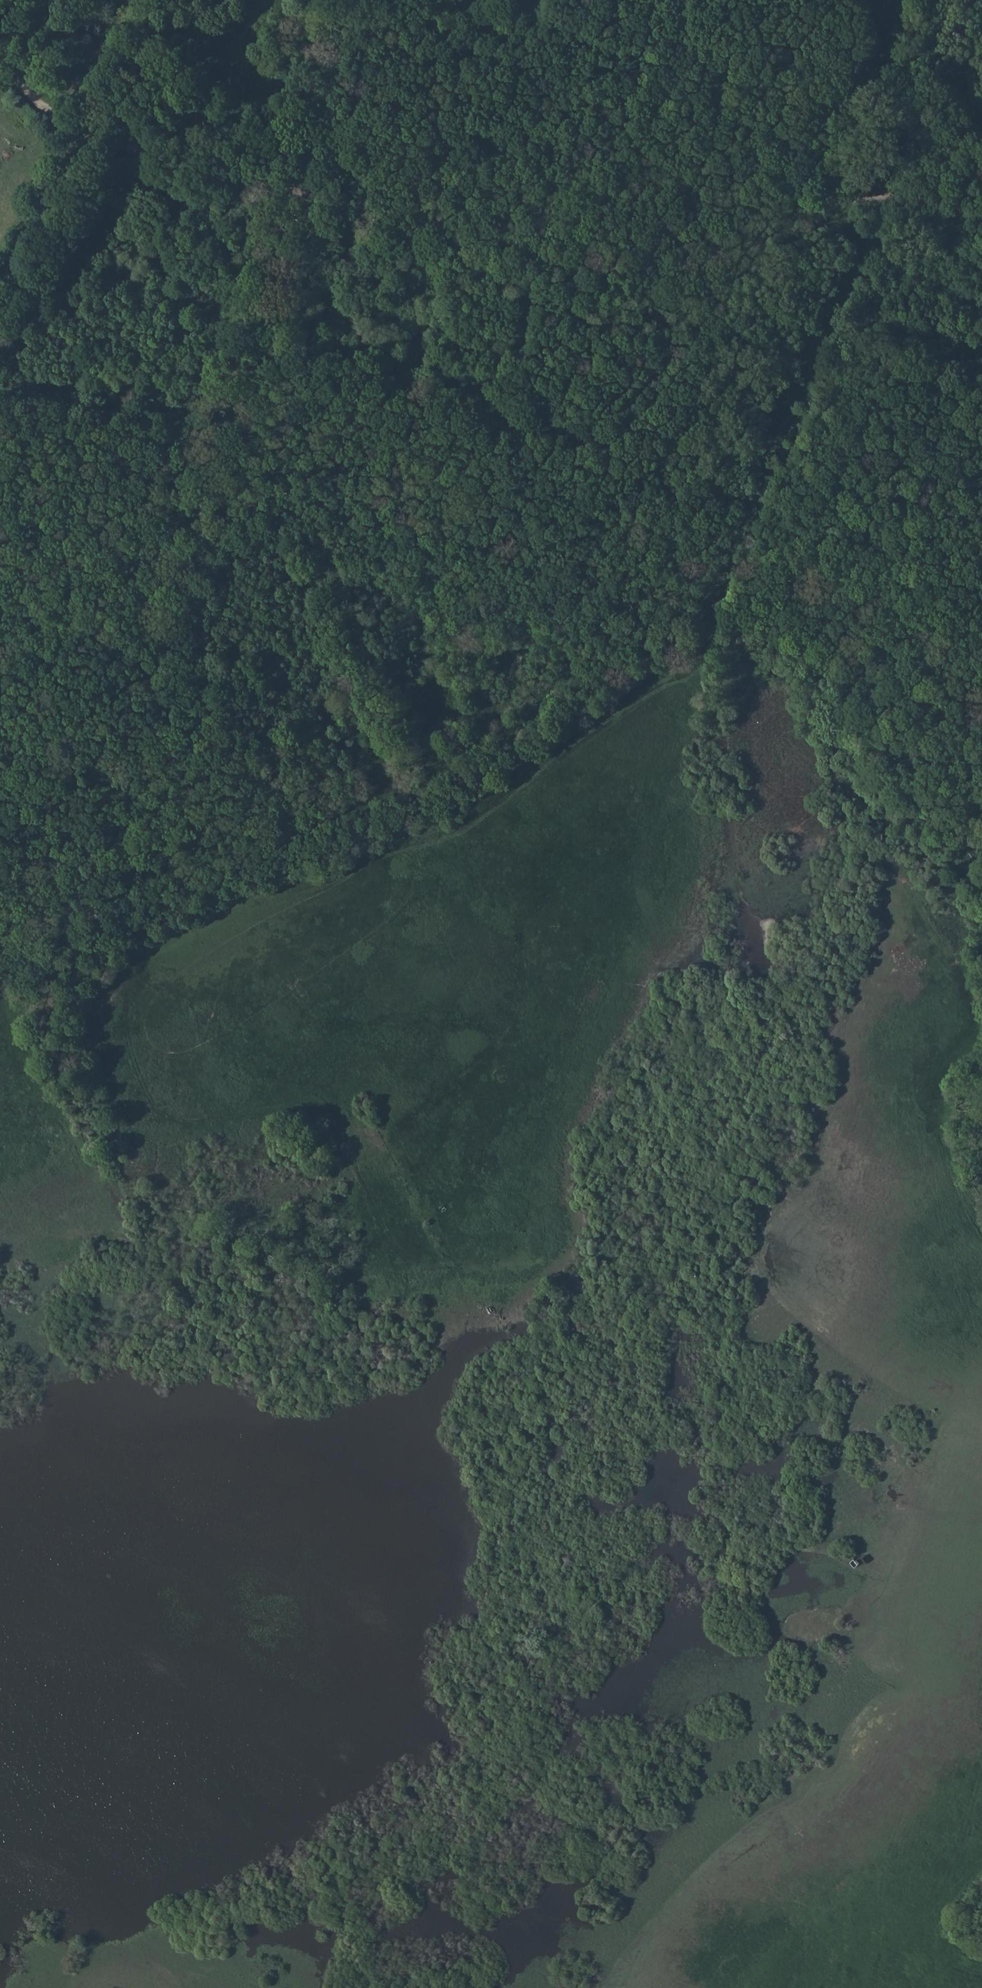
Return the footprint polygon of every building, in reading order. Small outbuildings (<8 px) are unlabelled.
[(96,912),(94,919),(101,921),(103,914),(96,912)]
